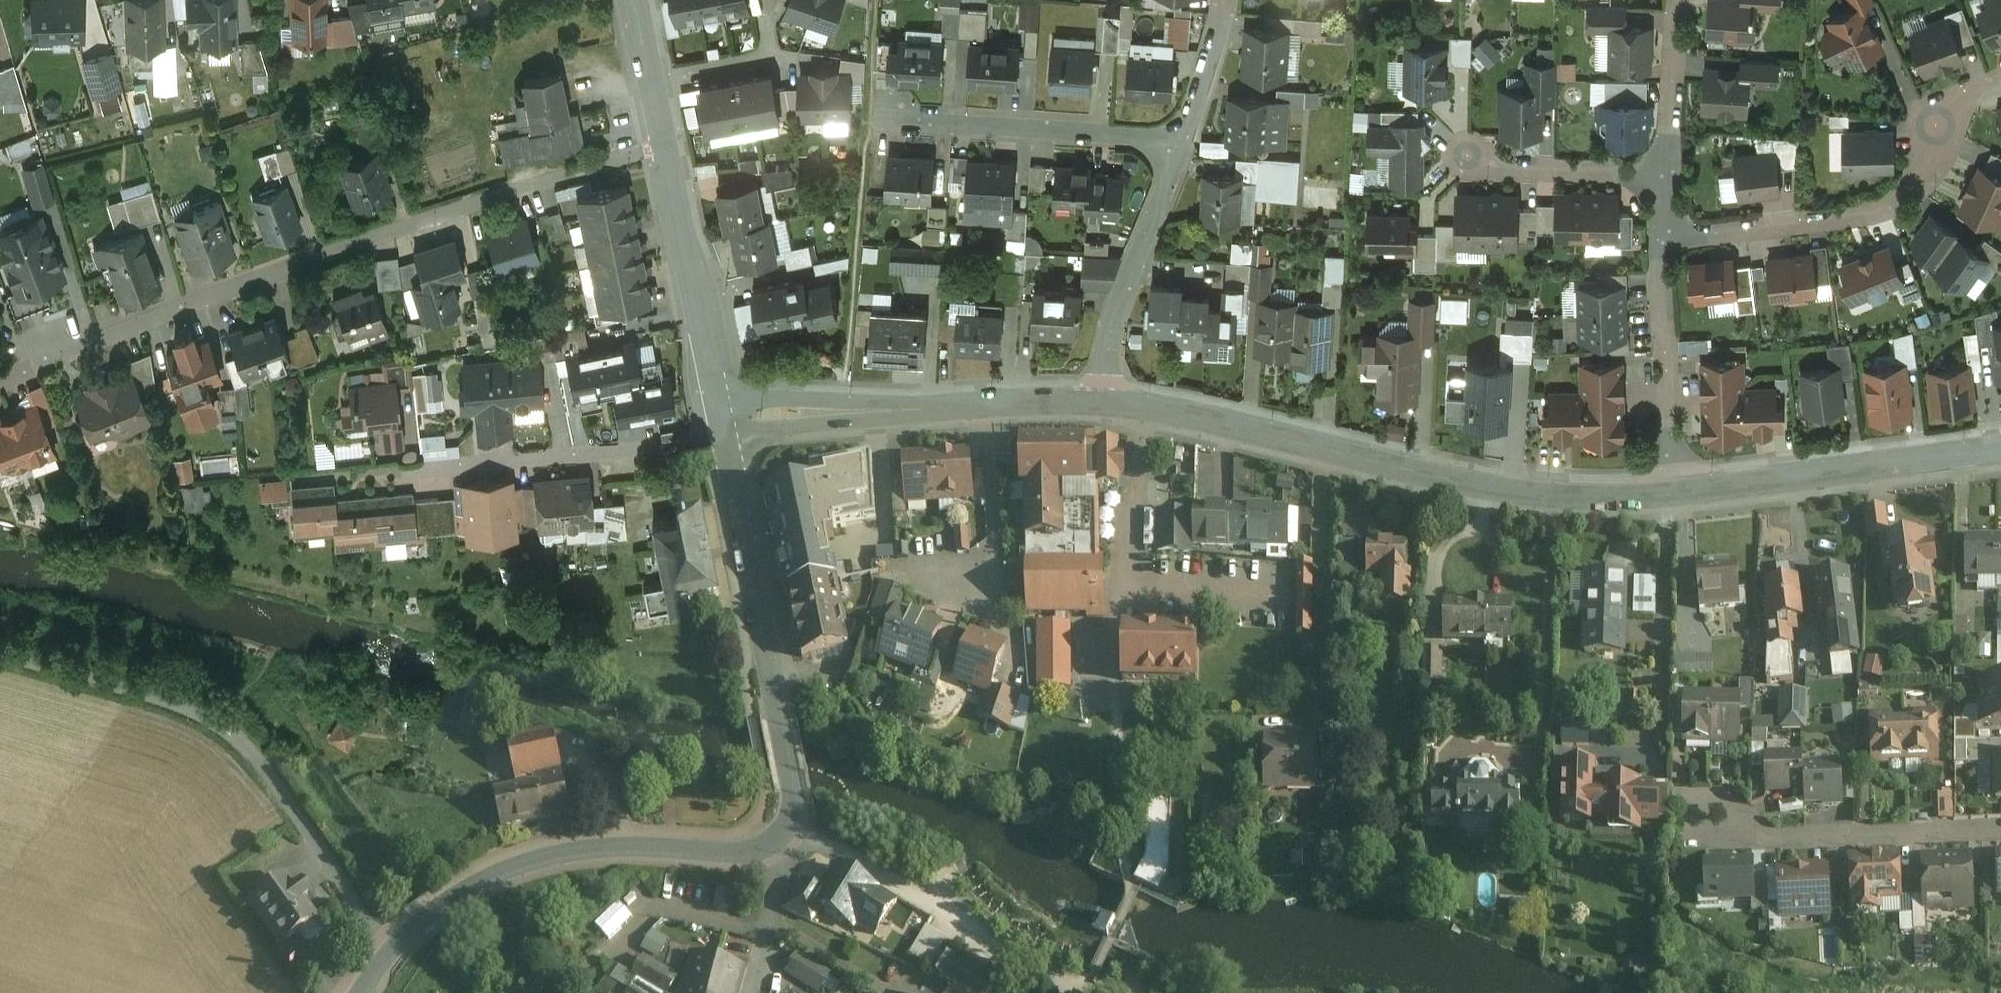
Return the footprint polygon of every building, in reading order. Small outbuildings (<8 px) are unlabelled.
[(34,37),(82,35),(81,0),(33,0),(34,37)] [(129,45),(146,44),(162,43),(160,0),(127,0),(129,45)] [(187,15),(200,15),(201,43),(236,42),(235,0),(187,0),(187,15)] [(325,17),(325,0),(291,0),(292,25),(293,25),(293,40),(301,39),(337,39),(337,40),(358,40),(355,31),(351,16),(325,17)] [(347,3),(351,16),(355,31),(374,28),(372,18),(371,18),(368,0),(362,0),(347,3)] [(371,18),(372,18),(402,12),(401,9),(400,0),(368,0),(371,18)] [(401,9),(433,3),(432,0),(400,0),(401,9)] [(662,1),(666,25),(678,22),(673,0),(667,0),(662,1)] [(678,22),(701,18),(698,0),(673,0),(678,22)] [(701,18),(725,14),(722,0),(698,0),(701,18)] [(725,14),(748,9),(747,0),(722,0),(725,14)] [(786,14),(809,22),(817,0),(791,0),(786,14)] [(809,22),(832,30),(842,0),(817,0),(809,22)] [(1043,0),(1025,0),(1022,19),(1040,21),(1043,0)] [(1154,7),(1182,9),(1182,0),(1154,0),(1154,7)] [(1709,33),(1728,34),(1731,39),(1747,40),(1751,36),(1753,36),(1755,7),(1755,0),(1753,0),(1711,0),(1709,33)] [(1755,0),(1755,7),(1778,9),(1779,0),(1753,0),(1755,0)] [(1853,9),(1861,5),(1862,6),(1874,0),(1848,0),(1853,9)] [(1989,1),(1991,7),(1981,11),(1986,23),(1983,29),(1987,37),(1992,40),(1993,42),(2000,39),(2000,0),(1992,0),(1989,1)] [(1853,9),(1830,20),(1834,28),(1825,32),(1823,38),(1832,57),(1845,51),(1851,62),(1881,48),(1862,6),(1861,5),(1853,9)] [(1962,6),(1944,13),(1946,18),(1948,18),(1958,46),(1974,40),(1962,6)] [(1625,7),(1589,7),(1588,28),(1612,28),(1612,27),(1624,27),(1625,7)] [(960,10),(943,9),(941,36),(958,38),(960,10)] [(963,36),(990,37),(991,10),(964,9),(963,36)] [(1121,17),(1104,16),(1102,52),(1118,53),(1121,17)] [(1191,17),(1176,16),(1173,48),(1189,49),(1191,17)] [(1322,19),(1294,17),(1293,33),(1321,35),(1322,19)] [(1929,30),(1912,36),(1925,72),(1939,67),(1940,68),(1951,64),(1949,60),(1961,56),(1958,46),(1948,18),(1946,18),(1927,25),(1929,30)] [(678,22),(666,25),(668,36),(680,34),(678,22)] [(293,40),(293,25),(292,25),(281,25),(282,52),(301,52),(301,39),(293,40)] [(1287,30),(1247,27),(1244,74),(1284,77),(1287,30)] [(1624,27),(1612,27),(1612,28),(1612,67),(1648,67),(1648,28),(1624,27)] [(1039,29),(1025,28),(1023,56),(1037,57),(1039,29)] [(1472,36),(1452,35),(1451,59),(1455,64),(1471,64),(1472,36)] [(1487,64),(1504,52),(1491,35),(1475,47),(1487,64)] [(258,39),(241,39),(242,72),(267,71),(258,39)] [(942,43),(900,40),(900,53),(891,53),(890,53),(889,77),(898,77),(898,78),(940,81),(942,43)] [(892,43),(878,42),(877,76),(889,77),(890,53),(891,53),(892,43)] [(146,44),(130,45),(130,67),(147,66),(146,44)] [(1019,49),(970,46),(967,82),(1017,85),(1019,49)] [(717,47),(708,49),(710,58),(719,56),(717,47)] [(1094,50),(1052,47),(1049,88),(1091,91),(1094,50)] [(1445,47),(1407,47),(1406,90),(1444,91),(1445,47)] [(110,52),(83,60),(93,95),(120,87),(110,52)] [(865,61),(842,57),(839,74),(849,74),(849,81),(864,80),(865,61)] [(1174,61),(1130,57),(1127,93),(1171,96),(1174,61)] [(1778,61),(1742,58),(1741,70),(1749,71),(1748,81),(1777,83),(1778,61)] [(1562,59),(1562,77),(1580,77),(1580,59),(1562,59)] [(1555,65),(1528,64),(1528,92),(1541,92),(1541,101),(1555,101),(1555,65)] [(1732,72),(1706,70),(1703,109),(1741,111),(1743,95),(1747,95),(1748,81),(1749,71),(1741,70),(1732,70),(1732,72)] [(818,75),(800,75),(800,88),(800,100),(804,100),(804,112),(804,118),(825,118),(825,72),(818,72),(818,75)] [(839,74),(831,75),(831,72),(825,72),(825,118),(850,117),(849,81),(849,74),(839,74)] [(558,74),(523,81),(531,123),(548,119),(548,118),(566,114),(558,74)] [(771,75),(747,80),(755,122),(779,117),(779,114),(774,90),(771,75)] [(1647,80),(1596,79),(1595,80),(1605,80),(1605,104),(1647,104),(1647,80)] [(747,80),(724,84),(732,126),(755,122),(747,80)] [(724,84),(700,89),(708,131),(732,126),(724,84)] [(21,88),(3,89),(3,99),(24,98),(21,88)] [(786,88),(774,90),(779,114),(790,112),(786,88)] [(800,88),(786,88),(790,112),(804,112),(804,100),(800,100),(800,88)] [(1306,90),(1277,88),(1276,104),(1304,106),(1306,90)] [(1528,92),(1501,91),(1500,111),(1504,111),(1504,133),(1540,134),(1541,101),(1541,92),(1528,92)] [(1268,99),(1231,97),(1229,141),(1266,143),(1268,99)] [(1647,104),(1605,104),(1604,115),(1600,119),(1600,128),(1604,132),(1610,132),(1610,138),(1646,139),(1647,104)] [(1418,111),(1382,110),(1382,120),(1394,120),(1394,124),(1418,124),(1418,111)] [(566,114),(548,118),(548,119),(555,153),(555,154),(583,148),(576,112),(566,114)] [(1849,114),(1830,114),(1830,124),(1848,124),(1849,114)] [(531,123),(518,126),(519,134),(499,138),(504,164),(555,153),(548,119),(531,123)] [(1394,124),(1393,127),(1371,127),(1370,148),(1381,149),(1381,151),(1382,152),(1384,153),(1386,154),(1388,153),(1389,152),(1391,151),(1391,149),(1393,149),(1393,180),(1421,181),(1421,151),(1430,142),(1422,133),(1422,125),(1418,124),(1394,124)] [(1892,132),(1844,132),(1844,171),(1869,170),(1869,166),(1893,166),(1892,132)] [(1799,137),(1772,136),(1774,152),(1775,152),(1777,168),(1797,166),(1799,137)] [(289,145),(274,150),(281,173),(296,168),(289,145)] [(1991,151),(1983,168),(2000,176),(2000,155),(1991,151)] [(1774,152),(1735,157),(1740,197),(1780,192),(1777,168),(1775,152),(1774,152)] [(374,153),(340,165),(355,205),(389,192),(388,191),(387,192),(380,172),(381,172),(374,153)] [(933,159),(888,156),(886,196),(905,197),(905,191),(930,193),(929,199),(931,200),(933,159)] [(1258,159),(1236,158),(1236,171),(1245,171),(1248,185),(1257,183),(1258,159)] [(1015,164),(968,161),(966,198),(1003,200),(1013,201),(1015,164)] [(43,162),(24,167),(34,202),(54,196),(43,162)] [(1091,168),(1056,166),(1054,204),(1087,206),(1086,214),(1087,214),(1089,176),(1090,176),(1091,168)] [(1980,167),(1974,178),(1972,177),(1965,190),(1968,192),(1964,200),(1976,205),(1972,214),(1998,225),(2000,218),(2000,176),(1983,168),(1980,167)] [(792,168),(762,170),(765,190),(795,184),(792,168)] [(1235,175),(1205,174),(1202,218),(1238,220),(1240,187),(1248,185),(1245,171),(1236,171),(1235,175)] [(1090,176),(1089,176),(1087,214),(1119,216),(1122,178),(1090,176)] [(1296,179),(1259,176),(1258,193),(1295,197),(1296,179)] [(589,182),(568,186),(555,190),(557,200),(577,196),(592,193),(589,182)] [(756,182),(719,190),(727,228),(733,227),(764,220),(756,182)] [(284,185),(252,197),(268,238),(300,226),(284,185)] [(592,193),(577,196),(600,312),(615,309),(649,302),(647,292),(654,291),(653,284),(643,286),(642,279),(637,280),(636,274),(650,271),(649,264),(642,266),(639,255),(632,257),(631,250),(646,247),(644,241),(637,242),(635,231),(627,233),(626,227),(641,224),(639,217),(632,219),(630,208),(622,209),(621,204),(629,202),(625,186),(592,193)] [(151,188),(122,196),(131,226),(160,217),(151,188)] [(1587,196),(1557,195),(1557,203),(1557,231),(1557,236),(1587,237),(1587,196)] [(1487,196),(1460,196),(1457,199),(1457,224),(1456,244),(1458,244),(1486,244),(1487,196)] [(1517,197),(1487,196),(1486,244),(1516,245),(1516,241),(1517,208),(1517,197)] [(1617,196),(1587,196),(1587,237),(1615,238),(1617,237),(1617,213),(1617,196)] [(1003,200),(966,198),(964,218),(1001,220),(1003,200)] [(218,201),(192,210),(195,216),(178,222),(186,246),(185,246),(192,266),(233,251),(221,219),(224,218),(218,201)] [(1557,203),(1537,203),(1536,209),(1537,209),(1537,231),(1557,231),(1557,203)] [(947,206),(929,205),(927,227),(945,228),(947,206)] [(1028,210),(1011,208),(1009,238),(1025,239),(1026,239),(1028,210)] [(1536,209),(1517,208),(1516,241),(1536,241),(1537,231),(1537,209),(1536,209)] [(559,212),(538,219),(544,240),(566,233),(559,212)] [(1411,213),(1367,212),(1367,247),(1385,248),(1385,253),(1395,253),(1395,254),(1415,254),(1417,254),(1417,234),(1417,222),(1411,222),(1411,213)] [(1633,214),(1617,213),(1617,237),(1615,238),(1615,245),(1632,246),(1633,214)] [(0,230),(0,245),(6,262),(51,245),(39,215),(0,230)] [(1957,234),(1931,215),(1913,239),(1918,250),(1922,253),(1924,260),(1930,259),(1934,262),(1954,235),(1956,236),(1957,234)] [(764,220),(733,227),(741,265),(777,258),(769,219),(764,220)] [(525,220),(487,232),(499,271),(534,259),(537,258),(532,243),(525,220)] [(1457,224),(1437,223),(1437,235),(1436,259),(1458,260),(1458,244),(1456,244),(1457,224)] [(139,229),(101,243),(121,297),(159,283),(139,229)] [(1437,235),(1417,234),(1417,254),(1415,254),(1414,270),(1436,270),(1436,259),(1437,235)] [(1969,246),(1961,247),(1960,239),(1956,236),(1954,235),(1934,262),(1932,266),(1964,289),(1986,259),(1986,258),(1975,250),(1969,246)] [(1985,237),(1975,250),(1986,258),(1986,259),(2000,271),(2000,249),(1985,237)] [(1025,239),(1009,238),(1008,249),(1024,250),(1025,239)] [(544,240),(532,243),(537,258),(534,259),(539,277),(553,273),(552,264),(544,240)] [(1272,259),(1272,241),(1236,240),(1235,259),(1272,259)] [(454,241),(414,253),(416,261),(423,283),(413,286),(414,287),(424,318),(458,307),(449,279),(464,274),(454,241)] [(1109,242),(1085,241),(1085,254),(1108,255),(1109,242)] [(809,244),(784,249),(788,267),(813,262),(809,244)] [(51,245),(6,262),(18,291),(18,292),(42,282),(62,274),(51,245)] [(1885,247),(1842,264),(1847,277),(1843,278),(1852,300),(1868,293),(1870,298),(1891,289),(1889,285),(1897,282),(1902,280),(1896,265),(1892,255),(1889,256),(1885,247)] [(944,249),(920,248),(918,271),(943,272),(944,249)] [(1108,255),(1085,254),(1083,284),(1109,285),(1121,256),(1108,255)] [(1813,266),(1811,254),(1769,259),(1773,297),(1816,292),(1815,282),(1813,266)] [(1732,258),(1692,263),(1694,272),(1690,273),(1692,289),(1696,289),(1697,298),(1735,294),(1736,293),(1733,268),(1732,258)] [(1908,260),(1896,265),(1902,280),(1897,282),(1904,301),(1922,293),(1908,260)] [(416,261),(399,267),(402,291),(414,287),(413,286),(423,283),(416,261)] [(1251,263),(1227,261),(1226,274),(1250,275),(1251,263)] [(1270,264),(1251,263),(1250,275),(1250,286),(1249,295),(1268,296),(1270,264)] [(1828,264),(1813,266),(1815,282),(1830,280),(1828,264)] [(1750,266),(1733,268),(1736,293),(1735,294),(1736,304),(1754,301),(1750,266)] [(480,268),(468,272),(473,297),(486,295),(480,268)] [(1627,272),(1601,272),(1601,286),(1623,286),(1623,288),(1627,288),(1627,272)] [(1250,275),(1226,274),(1225,285),(1250,286),(1250,275)] [(1343,278),(1324,277),(1323,304),(1342,305),(1343,278)] [(42,282),(18,292),(18,291),(6,295),(15,319),(51,305),(42,282)] [(1601,286),(1579,287),(1580,313),(1624,312),(1623,288),(1623,286),(1601,286)] [(1181,288),(1152,287),(1149,327),(1177,328),(1177,337),(1177,338),(1181,288)] [(1208,299),(1181,297),(1181,288),(1177,338),(1205,339),(1204,348),(1205,348),(1208,299)] [(1082,292),(1035,289),(1032,329),(1076,332),(1078,311),(1081,311),(1082,292)] [(373,292),(353,300),(351,294),(333,300),(339,317),(346,336),(384,322),(373,292)] [(486,295),(473,297),(484,349),(497,347),(486,295)] [(978,297),(953,295),(950,316),(958,316),(958,309),(977,310),(978,297)] [(788,296),(769,300),(778,338),(797,334),(788,296)] [(1444,296),(1443,319),(1471,320),(1472,296),(1444,296)] [(815,299),(791,304),(800,343),(824,337),(815,299)] [(1236,310),(1208,308),(1209,299),(1208,299),(1205,348),(1234,350),(1236,310)] [(768,300),(747,305),(755,343),(776,338),(768,300)] [(1296,303),(1260,300),(1257,346),(1263,352),(1292,353),(1295,309),(1296,303)] [(1434,308),(1410,307),(1409,336),(1417,336),(1417,339),(1433,339),(1434,308)] [(1996,307),(1975,314),(1979,344),(1997,342),(1995,324),(1999,323),(1996,307)] [(600,312),(593,313),(596,324),(617,320),(615,309),(600,312)] [(977,310),(958,309),(958,316),(956,345),(1000,348),(1003,312),(977,310)] [(1295,309),(1292,353),(1292,360),(1294,360),(1293,373),(1297,377),(1310,378),(1314,374),(1314,361),(1327,362),(1330,311),(1295,309)] [(926,314),(872,310),(869,355),(871,355),(871,354),(890,356),(890,357),(924,359),(926,314)] [(1624,312),(1580,313),(1581,339),(1603,338),(1625,338),(1625,336),(1624,312)] [(339,317),(332,319),(339,339),(346,336),(339,317)] [(274,318),(251,326),(266,368),(288,360),(289,360),(282,341),(274,318)] [(320,321),(296,330),(297,336),(298,336),(301,365),(332,354),(320,321)] [(251,326),(228,334),(237,357),(243,376),(244,376),(266,368),(251,326)] [(1912,330),(1893,335),(1897,366),(1904,365),(1905,367),(1917,365),(1912,330)] [(1533,332),(1508,331),(1506,359),(1532,361),(1533,332)] [(183,337),(176,339),(176,340),(174,340),(178,351),(167,355),(189,418),(214,409),(205,383),(219,378),(206,341),(195,345),(191,334),(183,337)] [(1409,336),(1379,335),(1379,339),(1361,339),(1360,368),(1379,368),(1378,387),(1415,388),(1417,339),(1417,336),(1409,336)] [(297,336),(282,341),(289,360),(288,360),(291,369),(301,365),(298,336),(297,336)] [(1625,338),(1603,338),(1603,352),(1629,351),(1629,336),(1625,336),(1625,338)] [(1711,348),(1710,337),(1681,339),(1682,350),(1711,348)] [(1850,341),(1826,344),(1830,368),(1837,367),(1839,379),(1854,377),(1850,341)] [(631,343),(569,356),(567,356),(576,396),(577,396),(577,395),(598,391),(614,388),(639,382),(631,343)] [(150,353),(124,363),(130,379),(132,378),(138,394),(156,387),(150,353)] [(237,357),(225,361),(234,387),(235,388),(247,384),(244,376),(243,376),(237,357)] [(409,357),(382,361),(383,370),(384,382),(394,381),(395,389),(412,387),(409,357)] [(539,362),(462,368),(465,409),(485,408),(487,436),(513,434),(511,407),(542,404),(539,362)] [(1728,362),(1704,363),(1704,376),(1702,375),(1702,393),(1705,393),(1705,417),(1703,417),(1704,434),(1706,434),(1706,438),(1727,437),(1727,436),(1740,435),(1740,437),(1742,437),(1742,428),(1741,391),(1740,363),(1728,364),(1728,362)] [(1508,365),(1470,363),(1469,377),(1458,376),(1457,392),(1446,391),(1445,413),(1467,415),(1466,421),(1504,423),(1508,365)] [(1583,366),(1584,394),(1621,439),(1621,435),(1623,435),(1623,418),(1621,418),(1620,394),(1622,394),(1622,377),(1620,377),(1620,364),(1595,364),(1595,366),(1583,366)] [(1897,366),(1866,370),(1872,419),(1911,414),(1905,367),(1904,365),(1897,366)] [(1968,366),(1930,371),(1935,411),(1973,406),(1968,366)] [(1830,368),(1802,372),(1807,411),(1843,407),(1839,379),(1837,367),(1830,368)] [(383,370),(362,372),(364,385),(384,382),(383,370)] [(436,373),(423,375),(424,381),(426,396),(441,394),(439,379),(436,380),(436,373)] [(130,379),(77,399),(83,415),(87,414),(94,431),(108,426),(113,432),(121,435),(129,432),(132,426),(148,419),(138,394),(132,378),(130,379)] [(368,423),(370,423),(381,421),(398,419),(398,417),(395,389),(394,381),(384,382),(364,385),(349,386),(352,404),(354,421),(367,419),(368,423)] [(234,387),(217,389),(221,421),(238,419),(235,388),(234,387)] [(614,388),(598,391),(599,396),(615,393),(614,388)] [(1774,390),(1741,391),(1742,428),(1756,427),(1756,430),(1771,429),(1771,427),(1781,426),(1781,405),(1775,406),(1774,390)] [(1600,440),(1621,439),(1584,394),(1551,395),(1551,411),(1545,411),(1545,432),(1556,432),(1556,434),(1571,434),(1571,431),(1584,431),(1585,439),(1600,438),(1600,440)] [(354,421),(352,404),(342,405),(343,413),(336,417),(337,427),(345,429),(346,433),(370,430),(370,423),(368,423),(367,419),(354,421)] [(53,451),(36,406),(12,416),(29,461),(53,451)] [(0,420),(0,456),(2,462),(13,467),(29,461),(12,416),(0,420)] [(398,419),(381,421),(383,444),(402,442),(399,417),(398,417),(398,419)] [(426,457),(462,455),(462,444),(447,444),(447,433),(425,434),(426,457)] [(1062,443),(1038,443),(1038,444),(1020,445),(1020,487),(1024,487),(1025,539),(1026,539),(1026,561),(1063,560),(1062,494),(1075,494),(1086,494),(1086,493),(1086,483),(1086,446),(1086,444),(1062,444),(1062,443)] [(1117,455),(1117,443),(1097,444),(1097,446),(1086,446),(1086,483),(1098,483),(1098,486),(1117,486),(1117,474),(1123,474),(1123,455),(1117,455)] [(1183,449),(1176,448),(1174,460),(1181,462),(1183,449)] [(968,453),(935,455),(938,501),(953,500),(957,496),(969,495),(970,499),(971,499),(968,453)] [(935,455),(903,458),(904,482),(906,504),(908,504),(908,500),(919,499),(924,502),(938,501),(935,455)] [(176,458),(178,478),(195,477),(194,457),(176,458)] [(769,500),(788,592),(834,582),(829,554),(840,551),(837,541),(867,535),(865,523),(881,519),(876,461),(810,473),(814,491),(769,500)] [(286,478),(260,480),(261,497),(271,496),(272,505),(293,503),(291,488),(287,489),(286,478)] [(560,478),(552,479),(548,486),(534,487),(538,529),(565,526),(560,478)] [(587,482),(573,483),(567,478),(560,478),(565,526),(585,524),(591,523),(589,505),(587,482)] [(904,482),(891,483),(893,518),(907,517),(906,504),(904,482)] [(508,483),(466,486),(470,536),(483,535),(488,539),(513,537),(511,515),(509,491),(508,483)] [(1086,493),(1086,494),(1075,494),(1077,560),(1098,560),(1098,486),(1098,483),(1086,483),(1086,493)] [(332,485),(291,488),(293,503),(296,536),(308,535),(309,544),(325,542),(324,533),(335,532),(334,500),(332,485)] [(201,486),(183,489),(186,510),(204,507),(201,486)] [(521,490),(509,491),(511,515),(523,514),(523,510),(521,490)] [(411,494),(372,497),(376,545),(386,544),(405,542),(416,541),(415,535),(415,534),(412,501),(411,494)] [(1077,560),(1075,494),(1062,494),(1063,560),(1077,560)] [(334,500),(335,532),(336,549),(349,547),(349,544),(363,543),(363,546),(376,545),(372,497),(334,500)] [(454,497),(412,501),(415,534),(415,535),(457,532),(454,497)] [(602,503),(589,505),(591,523),(585,524),(586,541),(606,539),(602,503)] [(533,522),(532,509),(523,510),(523,514),(524,523),(533,522)] [(1230,510),(1194,509),(1193,515),(1192,545),(1229,545),(1230,510)] [(1883,509),(1865,511),(1869,539),(1887,537),(1883,509)] [(1289,511),(1230,510),(1229,545),(1251,546),(1267,546),(1288,547),(1289,511)] [(688,518),(681,520),(681,519),(673,521),(666,523),(663,521),(656,522),(652,527),(653,534),(656,537),(658,545),(665,582),(670,606),(705,599),(708,601),(714,600),(718,594),(717,588),(714,586),(709,563),(710,563),(707,550),(702,527),(704,524),(703,517),(697,514),(690,515),(688,518)] [(1193,515),(1158,515),(1157,553),(1192,554),(1192,545),(1193,515)] [(1923,536),(1882,542),(1885,570),(1892,569),(1897,605),(1932,601),(1929,582),(1925,582),(1923,565),(1933,564),(1931,546),(1924,547),(1923,536)] [(656,537),(648,539),(649,546),(658,545),(656,537)] [(1997,539),(1965,539),(1965,577),(1997,577),(1997,539)] [(405,542),(386,544),(387,554),(406,552),(405,542)] [(1405,544),(1367,543),(1366,575),(1383,575),(1404,576),(1405,574),(1405,544)] [(649,546),(636,549),(643,586),(665,582),(658,545),(649,546)] [(1063,560),(1026,561),(1028,616),(1087,615),(1087,619),(1103,619),(1102,560),(1098,560),(1077,560),(1063,560)] [(1353,560),(1339,560),(1339,574),(1352,575),(1353,560)] [(1735,563),(1695,566),(1698,609),(1744,606),(1743,590),(1737,591),(1735,563)] [(1311,564),(1297,564),(1296,634),(1311,634),(1311,564)] [(1624,575),(1587,573),(1585,613),(1623,614),(1624,575)] [(1847,573),(1813,577),(1818,619),(1825,618),(1827,639),(1854,636),(1855,636),(1847,573)] [(1404,576),(1383,575),(1382,605),(1407,606),(1408,575),(1405,574),(1404,576)] [(1636,614),(1659,614),(1660,578),(1637,577),(1636,614)] [(1797,580),(1765,584),(1768,601),(1764,602),(1769,645),(1790,642),(1787,619),(1802,617),(1797,580)] [(665,582),(643,586),(647,610),(670,606),(665,582)] [(788,592),(788,593),(789,593),(794,618),(794,619),(794,620),(796,630),(796,632),(797,632),(802,657),(801,657),(802,659),(830,653),(829,651),(843,648),(840,635),(844,629),(834,582),(788,592)] [(1466,603),(1446,603),(1445,639),(1489,640),(1490,602),(1466,601),(1466,603)] [(1509,602),(1490,602),(1489,640),(1509,640),(1509,602)] [(939,626),(898,611),(882,657),(916,669),(923,671),(929,654),(939,626)] [(1623,614),(1585,613),(1584,653),(1622,654),(1623,614)] [(1967,618),(1955,618),(1955,642),(1967,642),(1967,618)] [(1037,624),(1037,691),(1073,691),(1073,625),(1037,624)] [(1165,624),(1159,630),(1123,629),(1122,680),(1196,682),(1197,631),(1171,630),(1165,624)] [(1004,648),(971,636),(970,639),(964,641),(962,649),(964,654),(957,675),(967,678),(970,684),(988,690),(989,691),(989,690),(1004,648)] [(1854,636),(1827,639),(1829,656),(1857,653),(1854,636)] [(1769,645),(1767,645),(1766,681),(1793,679),(1791,662),(1793,661),(1790,642),(1769,645)] [(1440,652),(1423,652),(1423,683),(1440,684),(1440,652)] [(929,654),(923,671),(916,669),(911,682),(936,690),(946,660),(929,654)] [(1686,657),(1674,656),(1673,679),(1685,680),(1686,657)] [(1871,656),(1867,673),(1884,676),(1888,660),(1871,656)] [(1713,657),(1686,657),(1685,680),(1687,680),(1712,681),(1713,657)] [(1685,680),(1673,679),(1672,713),(1685,713),(1686,696),(1687,696),(1687,680),(1685,680)] [(1980,681),(1980,725),(2000,725),(2000,680),(1980,681)] [(1753,682),(1739,682),(1738,697),(1740,697),(1739,710),(1752,710),(1753,682)] [(988,690),(978,717),(1008,727),(1017,699),(989,690),(989,691),(988,690)] [(1090,690),(1077,690),(1077,704),(1091,703),(1090,690)] [(1780,691),(1780,731),(1812,731),(1813,691),(1780,691)] [(1687,696),(1686,696),(1685,713),(1684,743),(1711,744),(1713,697),(1687,696)] [(1640,698),(1628,697),(1627,717),(1639,718),(1640,698)] [(1738,697),(1713,697),(1711,744),(1738,745),(1739,710),(1740,697),(1738,697)] [(1837,723),(1856,723),(1856,705),(1836,705),(1837,723)] [(351,749),(362,725),(341,714),(329,738),(351,749)] [(1935,715),(1915,716),(1915,725),(1903,725),(1904,760),(1921,759),(1921,762),(1937,762),(1935,715)] [(1775,717),(1757,721),(1760,734),(1778,729),(1775,717)] [(1890,717),(1870,718),(1872,764),(1888,763),(1888,760),(1904,760),(1903,725),(1891,726),(1890,717)] [(1975,721),(1954,721),(1954,742),(1966,742),(1975,742),(1975,721)] [(553,733),(506,743),(516,786),(536,782),(535,776),(561,771),(553,733)] [(1313,740),(1266,740),(1266,790),(1313,791),(1313,790),(1313,754),(1313,740)] [(1954,765),(1966,765),(1966,742),(1954,742),(1954,765)] [(1966,742),(1966,765),(1995,764),(1995,758),(2000,758),(2000,742),(1966,742)] [(1771,770),(1771,758),(1771,747),(1755,748),(1756,771),(1771,770)] [(1330,754),(1313,754),(1313,790),(1329,790),(1330,754)] [(1799,757),(1771,758),(1771,770),(1772,796),(1801,795),(1799,757)] [(1845,764),(1810,765),(1811,804),(1846,803),(1846,778),(1845,764)] [(1604,790),(1591,790),(1592,767),(1565,766),(1564,797),(1563,797),(1562,806),(1564,806),(1563,822),(1590,823),(1591,815),(1604,815),(1603,821),(1637,821),(1638,789),(1638,786),(1604,785),(1604,790)] [(561,771),(535,776),(536,782),(537,786),(494,795),(501,828),(514,825),(514,824),(556,815),(557,816),(570,813),(561,771)] [(1477,774),(1472,778),(1472,785),(1460,785),(1460,791),(1460,819),(1460,821),(1478,822),(1483,827),(1495,827),(1500,822),(1517,822),(1518,809),(1520,809),(1520,802),(1518,802),(1518,790),(1500,790),(1500,783),(1488,783),(1488,779),(1483,774),(1477,774)] [(1853,803),(1854,777),(1846,778),(1846,803),(1853,803)] [(1670,786),(1649,785),(1649,789),(1651,789),(1650,802),(1656,803),(1656,821),(1669,822),(1670,786)] [(1649,789),(1638,789),(1637,821),(1656,821),(1656,803),(1650,802),(1651,789),(1649,789)] [(1460,791),(1434,790),(1434,819),(1460,819),(1460,791)] [(1937,792),(1940,820),(1960,818),(1957,790),(1937,792)] [(1170,800),(1147,800),(1145,859),(1168,870),(1170,800)] [(1322,854),(1306,854),(1306,869),(1322,869),(1322,854)] [(1970,856),(1922,858),(1923,896),(1924,907),(1925,907),(1954,907),(1954,900),(1971,900),(1970,856)] [(1868,860),(1868,858),(1852,859),(1854,880),(1851,884),(1852,907),(1856,910),(1878,910),(1878,899),(1899,898),(1897,857),(1882,857),(1883,860),(1868,860)] [(1168,870),(1145,859),(1134,881),(1158,892),(1169,870),(1168,870)] [(1996,863),(1982,863),(1983,894),(1997,893),(1996,863)] [(1708,891),(1708,899),(1718,899),(1752,897),(1752,876),(1752,864),(1707,865),(1708,891)] [(876,890),(838,867),(834,875),(832,873),(825,884),(827,885),(821,894),(815,904),(820,907),(826,911),(825,913),(841,923),(842,921),(853,927),(855,923),(868,932),(878,917),(884,920),(894,904),(875,892),(876,890)] [(1810,870),(1778,871),(1780,916),(1828,914),(1826,868),(1809,868),(1810,870)] [(1767,876),(1752,876),(1752,897),(1751,913),(1768,911),(1767,876)] [(283,878),(249,903),(280,946),(314,921),(300,901),(306,897),(299,887),(293,892),(283,878)] [(821,894),(803,882),(785,910),(811,922),(820,907),(815,904),(821,894)] [(1718,899),(1708,899),(1708,891),(1699,891),(1699,906),(1718,906),(1718,899)] [(1923,896),(1912,897),(1913,932),(1926,931),(1925,907),(1924,907),(1923,896)] [(1103,915),(1096,929),(1099,931),(1101,932),(1108,936),(1108,935),(1114,921),(1115,921),(1116,920),(1100,912),(1100,913),(1103,915)] [(303,930),(311,941),(330,929),(322,918),(303,930)] [(661,958),(672,940),(653,928),(642,946),(661,958)] [(1931,963),(1930,937),(1916,937),(1917,963),(1931,963)] [(935,956),(917,945),(909,958),(928,969),(935,957),(935,956)] [(947,958),(937,952),(935,956),(935,957),(928,969),(937,974),(947,958)] [(692,953),(681,992),(710,992),(718,960),(692,953)] [(827,975),(797,956),(787,972),(818,990),(827,975)] [(1661,957),(1634,956),(1634,967),(1661,968),(1661,957)] [(948,957),(947,958),(937,974),(936,976),(952,986),(964,992),(989,992),(994,986),(948,957)] [(669,974),(642,958),(632,975),(636,978),(659,991),(669,974)] [(718,960),(710,992),(737,992),(744,967),(718,960)] [(636,978),(626,992),(662,992),(659,991),(636,978)]
